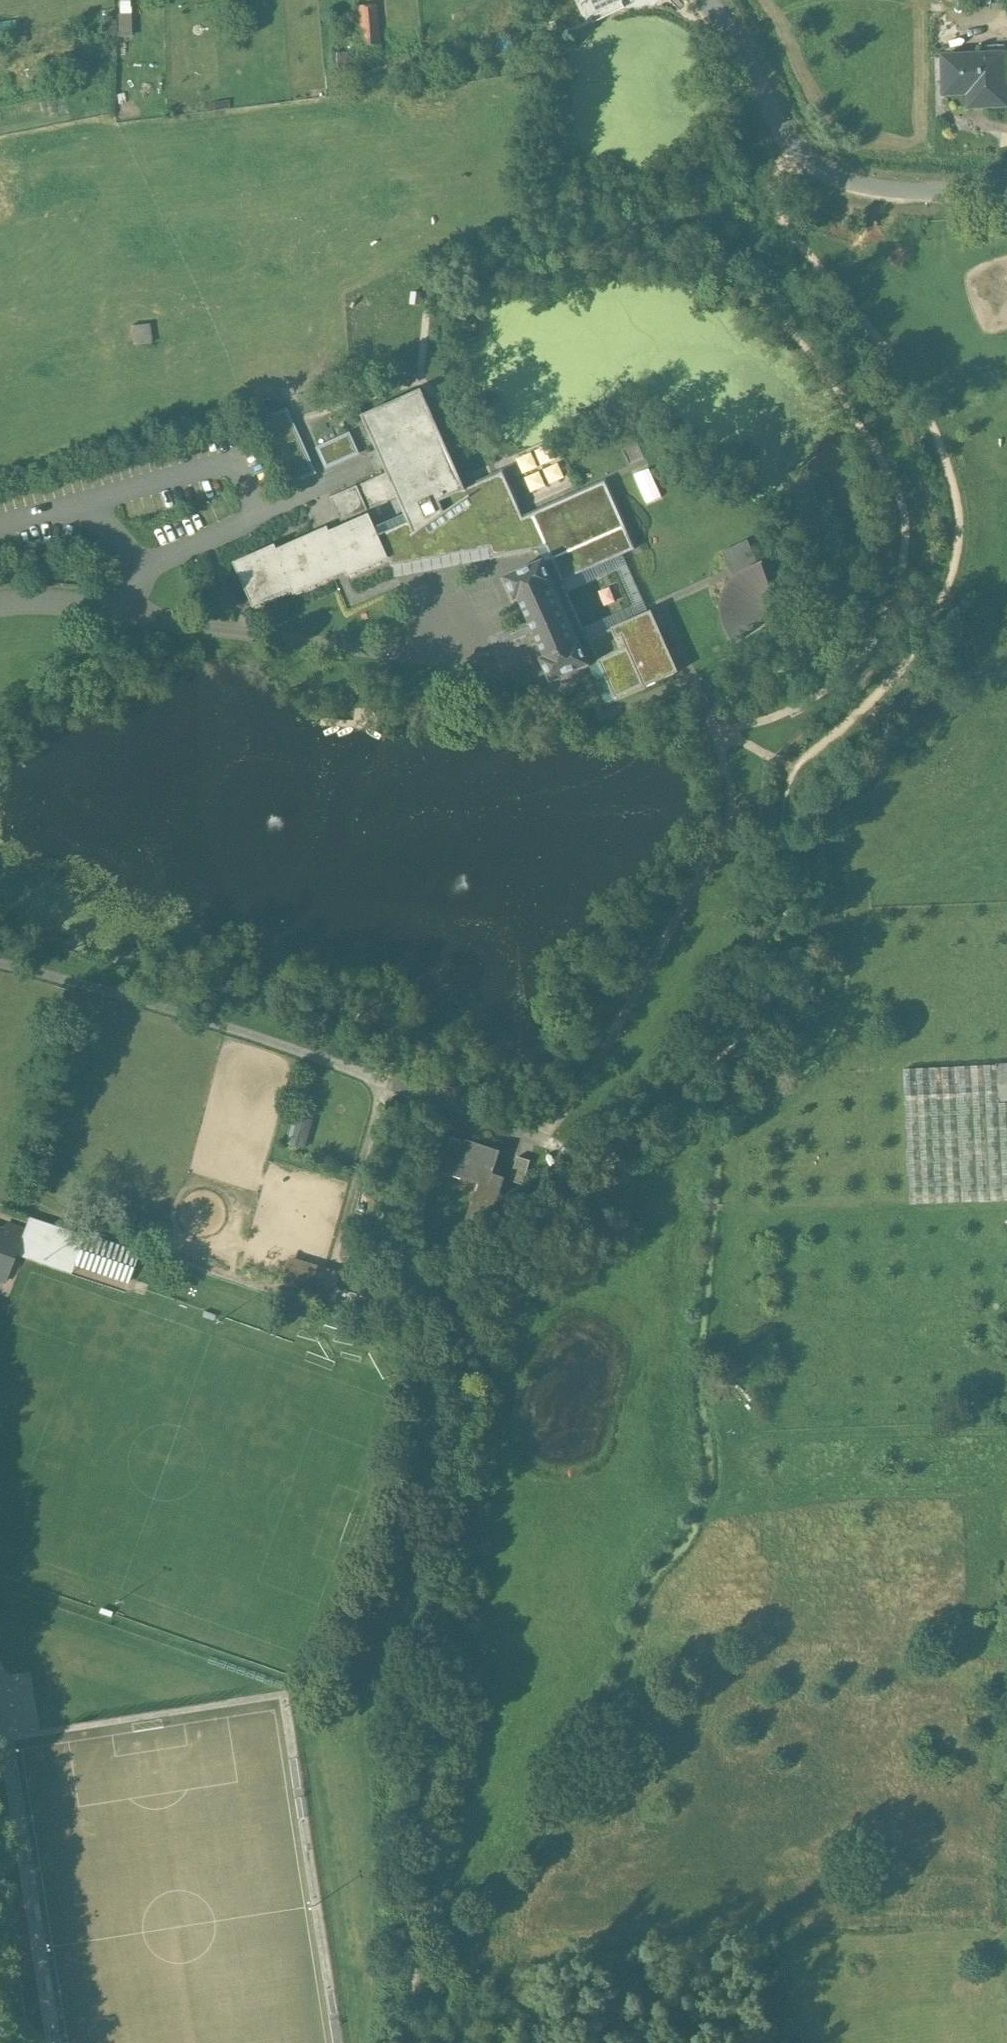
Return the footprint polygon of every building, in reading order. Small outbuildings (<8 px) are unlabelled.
[(590,18),(623,2),(622,0),(582,0),(590,18)] [(377,6),(361,7),(365,46),(366,46),(366,50),(369,49),(370,55),(381,54),(377,6)] [(943,57),(944,95),(982,93),(983,107),(1006,106),(1006,98),(1006,85),(1005,54),(1004,54),(1003,46),(983,47),(983,55),(943,57)] [(424,294),(412,292),(411,305),(422,307),(424,294)] [(150,323),(129,326),(132,347),(153,343),(150,323)] [(381,461),(387,473),(398,497),(406,515),(414,535),(443,513),(439,503),(466,490),(422,390),(362,417),(381,461)] [(314,473),(287,412),(264,421),(291,483),(314,473)] [(351,435),(318,449),(326,468),(359,455),(351,435)] [(636,473),(647,502),(662,497),(651,468),(636,473)] [(342,522),(398,497),(387,473),(332,498),(342,522)] [(503,473),(466,490),(439,503),(443,513),(414,535),(406,515),(376,529),(389,559),(393,568),(428,562),(490,549),(494,558),(539,550),(548,546),(564,581),(635,549),(605,483),(524,519),(503,473)] [(348,577),(389,559),(376,529),(370,515),(331,533),(328,528),(276,551),(274,546),(234,564),(254,607),(292,590),(295,595),(340,575),(346,572),(348,577)] [(732,645),(743,639),(739,633),(773,619),(774,620),(776,620),(775,619),(774,618),(774,617),(774,615),(775,614),(775,612),(776,612),(777,611),(778,611),(779,611),(779,610),(779,609),(778,609),(759,567),(764,564),(763,562),(759,564),(748,541),(723,552),(725,555),(727,559),(728,560),(731,562),(733,563),(736,563),(738,563),(739,563),(742,562),(743,566),(745,570),(740,573),(737,576),(734,578),(731,582),(727,586),(725,591),(723,595),(721,601),(720,608),(720,616),(722,622),(724,628),(732,645)] [(589,640),(588,638),(648,613),(623,556),(564,582),(564,581),(548,546),(539,550),(541,556),(544,562),(590,667),(606,705),(616,701),(589,640)] [(552,684),(590,667),(544,562),(505,579),(515,602),(520,600),(533,630),(546,659),(542,661),(552,684)] [(652,612),(589,640),(616,701),(679,673),(652,612)] [(901,1069),(912,1297),(1006,1292),(1006,1063),(901,1069)] [(298,1115),(290,1142),(305,1147),(313,1119),(298,1115)] [(501,1153),(464,1140),(460,1152),(448,1147),(440,1171),(451,1175),(480,1185),(465,1229),(487,1236),(506,1178),(494,1174),(501,1153)] [(530,1162),(517,1157),(509,1181),(521,1186),(530,1162)] [(5,1282),(24,1232),(6,1225),(4,1231),(0,1229),(0,1281),(5,1282)] [(137,1255),(84,1237),(75,1263),(129,1281),(137,1255)]
